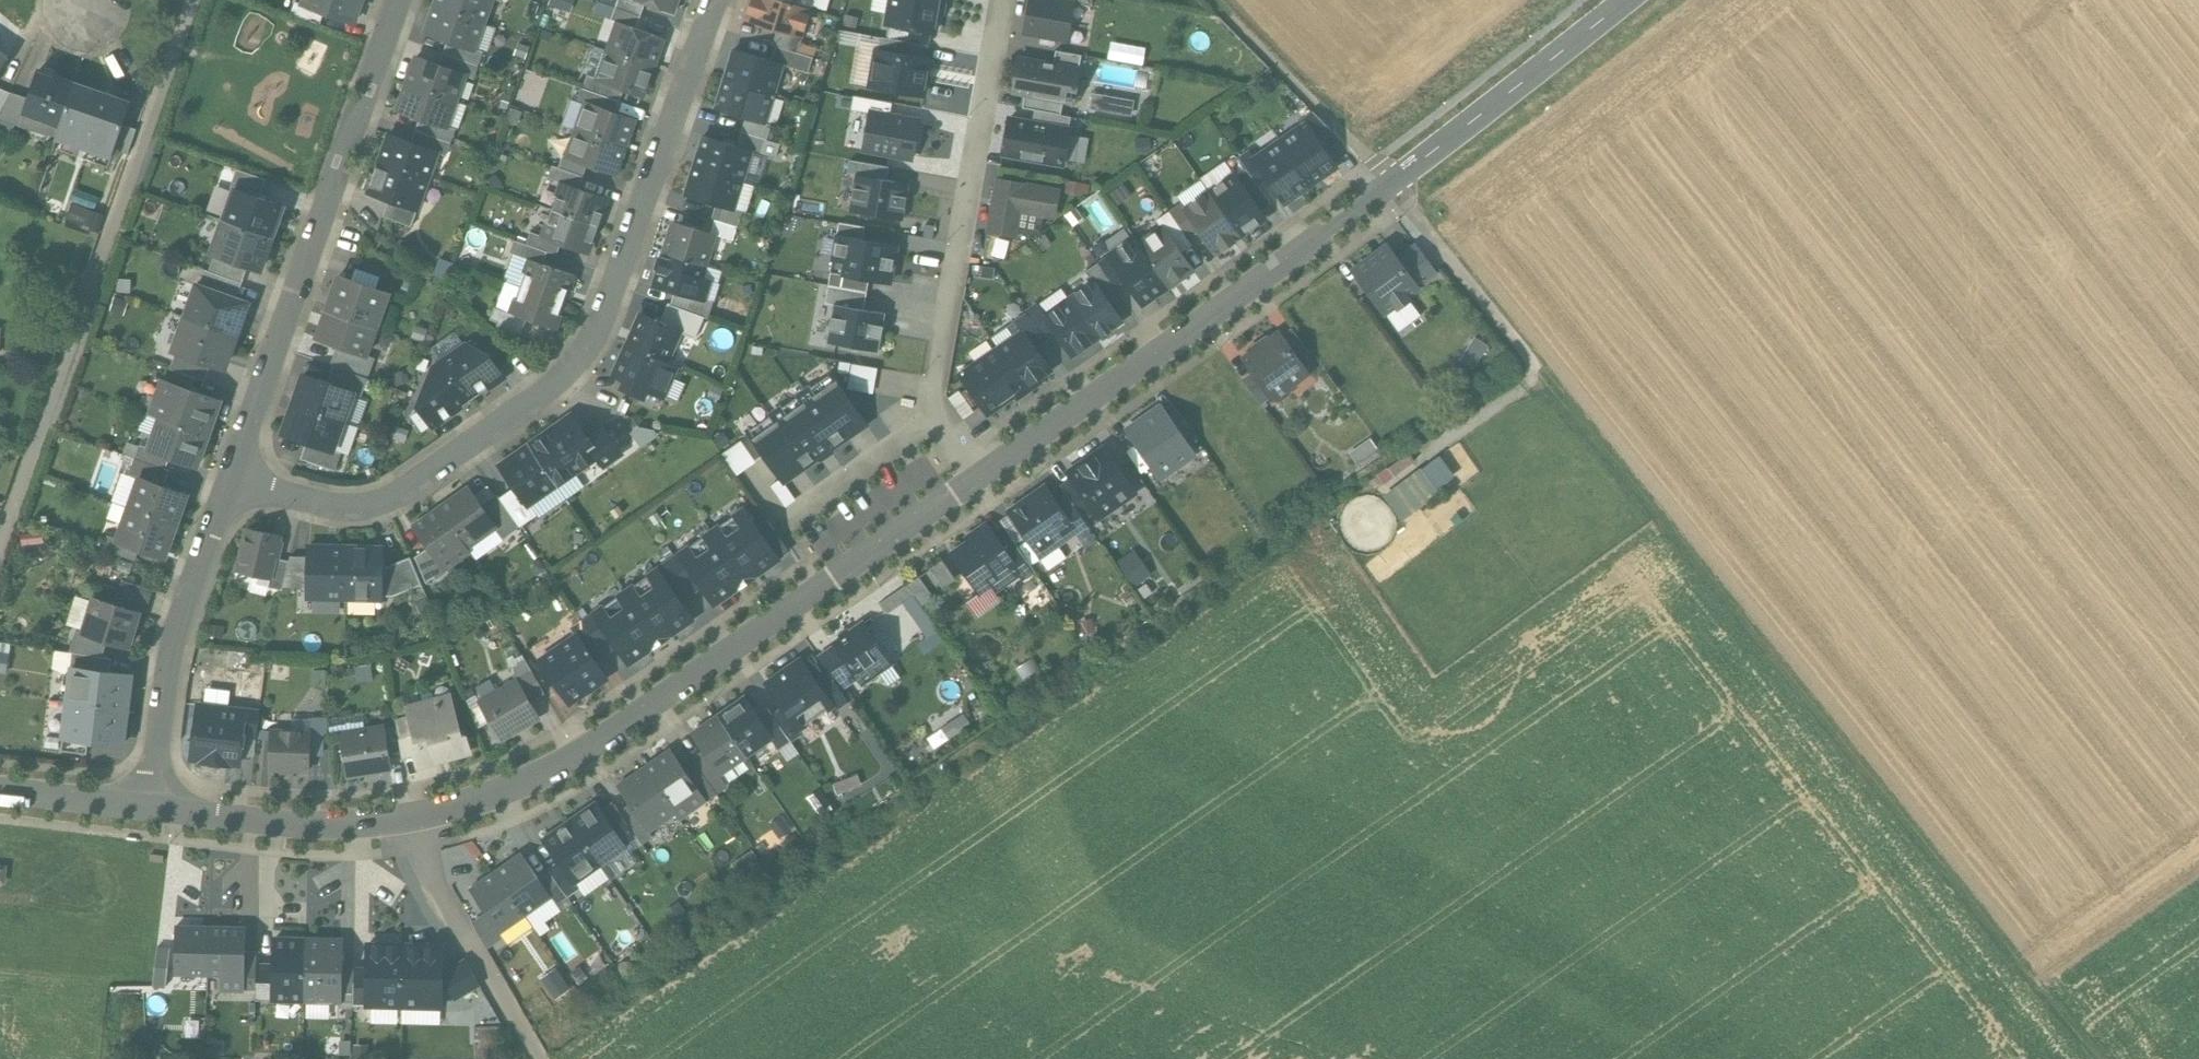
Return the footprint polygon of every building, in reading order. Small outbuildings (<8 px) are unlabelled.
[(363,0),(304,0),(302,5),(325,13),(354,24),(363,0)] [(434,7),(484,25),(492,0),(437,0),(434,7)] [(645,5),(632,0),(619,0),(616,8),(641,17),(645,5)] [(673,15),(678,0),(632,0),(645,5),(673,15)] [(778,0),(754,0),(747,21),(778,30),(801,37),(801,36),(809,10),(778,0)] [(809,10),(812,0),(778,0),(809,10)] [(887,25),(891,25),(930,32),(935,33),(941,0),(891,0),(887,25)] [(1047,0),(1030,0),(1024,33),(1068,40),(1074,5),(1052,1),(1047,0)] [(320,25),(325,13),(302,5),(296,3),(291,15),(320,25)] [(475,50),(484,25),(434,7),(425,34),(447,42),(474,51),(475,50)] [(637,29),(641,17),(616,8),(611,21),(617,23),(618,23),(637,29)] [(607,52),(654,68),(665,39),(637,29),(618,23),(617,23),(607,52)] [(891,25),(888,40),(921,45),(927,46),(930,32),(891,25)] [(801,37),(778,30),(772,46),(776,48),(798,54),(803,37),(801,36),(801,37)] [(883,39),(882,46),(881,53),(919,59),(921,45),(888,40),(883,39)] [(443,54),(478,66),(483,53),(475,50),(474,51),(447,42),(443,54)] [(850,84),(870,87),(876,52),(881,53),(882,46),(858,42),(850,84)] [(776,48),(772,63),(782,66),(809,74),(813,59),(798,54),(776,48)] [(734,51),(725,80),(774,94),(782,66),(772,63),(734,51)] [(1056,51),(1053,64),(1080,69),(1082,56),(1056,51)] [(654,68),(607,52),(597,79),(597,80),(624,90),(644,97),(654,68)] [(881,53),(876,52),(870,87),(924,97),(930,61),(919,59),(881,53)] [(443,54),(439,66),(466,76),(465,77),(473,80),(478,66),(443,54)] [(0,55),(0,73),(9,61),(0,55)] [(416,58),(407,85),(456,102),(465,77),(466,76),(439,66),(416,58)] [(1053,64),(1020,58),(1013,94),(1025,96),(1064,103),(1073,105),(1080,69),(1053,64)] [(25,113),(61,125),(75,84),(39,71),(30,100),(25,113)] [(620,102),(624,90),(597,80),(597,79),(587,76),(583,89),(620,102)] [(725,80),(716,109),(746,118),(764,124),(765,123),(774,94),(725,80)] [(59,132),(114,151),(123,126),(131,103),(75,84),(61,125),(59,132)] [(447,127),(456,102),(407,85),(397,111),(420,119),(447,128),(447,127)] [(10,93),(0,89),(0,114),(10,93)] [(615,115),(620,102),(583,89),(578,103),(585,105),(585,104),(615,115)] [(10,93),(0,114),(0,118),(21,126),(25,113),(30,100),(10,93)] [(1135,101),(1093,94),(1090,110),(1132,117),(1135,101)] [(1035,111),(1061,116),(1064,103),(1025,96),(1022,109),(1035,111)] [(870,114),(890,117),(892,105),(853,98),(851,111),(870,114)] [(585,105),(576,131),(626,148),(635,122),(615,115),(585,104),(585,105)] [(1032,124),(1069,131),(1071,117),(1061,116),(1035,111),(1032,124)] [(1305,125),(1318,143),(1332,133),(1314,113),(1302,122),(1305,125)] [(870,114),(863,151),(913,159),(919,123),(890,117),(870,114)] [(765,123),(764,124),(746,118),(742,133),(767,141),(772,126),(765,123)] [(416,131),(451,144),(456,130),(447,127),(447,128),(420,119),(416,131)] [(1032,124),(1010,120),(1003,155),(1063,165),(1069,131),(1032,124)] [(1280,143),(1310,186),(1335,168),(1318,143),(1305,125),(1280,143)] [(123,126),(114,151),(127,156),(136,130),(123,126)] [(416,131),(411,144),(438,153),(438,154),(446,157),(451,144),(416,131)] [(616,175),(626,148),(576,131),(566,158),(588,166),(616,175)] [(767,141),(742,133),(737,148),(751,152),(762,156),(767,141)] [(389,136),(379,162),(429,179),(438,154),(438,153),(411,144),(389,136)] [(737,148),(704,138),(695,167),(742,181),(751,152),(737,148)] [(1151,138),(1134,139),(1135,154),(1151,153),(1151,138)] [(1267,178),(1285,203),(1310,186),(1280,143),(1256,160),(1255,160),(1267,178)] [(1257,185),(1267,178),(1255,160),(1256,160),(1251,152),(1240,160),(1257,185)] [(583,178),(588,166),(566,158),(563,157),(559,169),(583,178)] [(418,211),(429,179),(379,162),(368,193),(389,200),(418,211)] [(579,190),(583,178),(559,169),(553,167),(548,179),(562,184),(579,190)] [(695,167),(686,196),(721,207),(733,211),(734,209),(742,181),(695,167)] [(920,179),(856,169),(848,216),(912,227),(920,179)] [(235,191),(235,190),(260,199),(266,180),(237,170),(231,189),(235,191)] [(1209,193),(1241,238),(1263,222),(1232,178),(1209,193)] [(998,181),(989,232),(1015,236),(1019,212),(1053,218),(1058,191),(998,181)] [(562,184),(552,211),(598,227),(607,200),(579,190),(562,184)] [(235,191),(224,222),(271,238),(283,207),(260,199),(235,190),(235,191)] [(1186,209),(1184,210),(1199,232),(1216,255),(1241,238),(1209,193),(1186,209)] [(412,228),(418,211),(389,200),(383,218),(412,228)] [(1182,204),(1169,213),(1188,240),(1199,232),(1184,210),(1186,209),(1182,204)] [(106,216),(75,205),(67,226),(98,237),(106,216)] [(733,211),(721,207),(717,221),(738,228),(743,212),(734,209),(733,211)] [(588,254),(598,227),(552,211),(543,237),(561,244),(588,254)] [(1162,227),(1180,253),(1192,246),(1188,240),(1169,213),(1157,222),(1161,228),(1162,227)] [(271,238),(224,222),(212,255),(215,256),(248,267),(260,271),(271,238)] [(706,266),(715,236),(673,224),(664,254),(706,266)] [(839,224),(837,237),(863,242),(865,228),(839,224)] [(1138,244),(1168,288),(1193,271),(1180,253),(1162,227),(1161,228),(1138,244)] [(557,256),(561,244),(543,237),(531,233),(526,245),(548,253),(557,256)] [(863,242),(837,237),(830,274),(869,281),(891,284),(897,248),(863,242)] [(530,260),(543,265),(548,253),(526,245),(514,241),(510,254),(529,261),(530,260)] [(1144,305),(1168,288),(1138,244),(1114,261),(1144,305)] [(1387,247),(1353,271),(1384,314),(1395,306),(1398,309),(1409,301),(1407,297),(1418,289),(1416,288),(1397,261),(1387,247)] [(1415,247),(1397,261),(1416,288),(1435,274),(1415,247)] [(706,266),(664,254),(654,286),(674,292),(704,301),(705,300),(710,281),(702,279),(706,266)] [(242,284),(248,267),(215,256),(209,272),(242,284)] [(1127,281),(1109,256),(1098,264),(1116,288),(1127,281)] [(529,261),(520,287),(565,303),(575,276),(543,265),(530,260),(529,261)] [(1094,282),(1104,297),(1116,288),(1098,264),(1085,272),(1092,283),(1094,282)] [(237,300),(242,284),(209,272),(205,271),(199,287),(237,300)] [(829,286),(867,293),(869,281),(830,274),(828,286),(829,286)] [(339,277),(326,312),(376,330),(388,295),(339,277)] [(1092,283),(1070,299),(1097,339),(1122,322),(1104,297),(1094,282),(1092,283)] [(196,286),(185,319),(234,336),(246,303),(237,300),(199,287),(196,286)] [(826,304),(834,305),(864,311),(867,293),(829,286),(826,304)] [(556,330),(565,303),(520,287),(511,314),(527,320),(556,330)] [(674,292),(670,305),(705,318),(708,319),(713,302),(705,300),(704,301),(674,292)] [(1072,356),(1097,339),(1070,299),(1045,317),(1055,331),(1072,356)] [(668,305),(660,323),(680,332),(680,333),(695,340),(705,318),(670,305),(668,305)] [(864,311),(834,305),(827,344),(879,353),(886,314),(864,311)] [(1045,317),(1038,306),(1027,314),(1044,339),(1055,331),(1045,317)] [(521,336),(527,320),(511,314),(494,308),(490,320),(498,323),(497,327),(521,336)] [(366,356),(376,330),(326,312),(317,339),(338,346),(366,356)] [(1027,314),(1015,322),(1023,332),(1038,352),(1048,345),(1027,314)] [(641,315),(628,346),(666,363),(680,333),(680,332),(660,323),(641,315)] [(222,369),(234,336),(185,319),(173,352),(176,354),(211,366),(222,369)] [(1293,330),(1282,337),(1297,359),(1307,351),(1293,330)] [(1023,332),(998,349),(1026,389),(1051,371),(1023,332)] [(1279,334),(1244,359),(1254,373),(1269,394),(1272,399),(1275,398),(1280,399),(1288,394),(1288,388),(1308,374),(1297,359),(1282,337),(1279,334)] [(466,345),(441,363),(469,403),(503,379),(488,357),(466,345)] [(333,367),(367,379),(374,359),(366,356),(338,346),(330,366),(333,367)] [(676,367),(666,363),(628,346),(614,376),(624,381),(622,386),(624,391),(641,398),(646,396),(648,391),(662,398),(676,367)] [(988,415),(1026,389),(998,349),(964,373),(963,380),(988,415)] [(176,354),(169,370),(195,379),(205,382),(211,366),(176,354)] [(432,429),(469,403),(441,363),(434,367),(418,407),(432,429)] [(852,365),(849,388),(876,391),(878,367),(852,365)] [(327,385),(353,394),(361,397),(367,379),(333,367),(327,385)] [(169,370),(165,382),(191,391),(195,379),(169,370)] [(1269,394),(1254,373),(1243,381),(1258,402),(1269,394)] [(748,432),(783,482),(866,425),(831,375),(748,432)] [(304,376),(293,405),(343,422),(353,394),(327,385),(304,376)] [(160,417),(209,434),(221,402),(191,391),(165,382),(161,394),(158,395),(151,414),(160,417)] [(333,451),(343,422),(293,405),(283,434),(307,442),(333,451)] [(1177,408),(1166,416),(1186,445),(1197,438),(1177,408)] [(1166,416),(1161,409),(1129,431),(1160,478),(1193,455),(1186,445),(1166,416)] [(528,446),(557,486),(594,459),(602,470),(623,455),(600,424),(585,434),(572,415),(528,446)] [(209,434),(160,417),(149,449),(149,451),(170,458),(197,468),(209,434)] [(724,452),(738,473),(756,461),(742,439),(724,452)] [(341,454),(333,451),(307,442),(301,460),(334,472),(341,454)] [(140,446),(135,459),(166,470),(170,458),(149,451),(149,449),(140,446)] [(529,505),(557,486),(528,446),(501,467),(515,488),(528,506),(529,505)] [(1134,494),(1104,449),(1069,474),(1073,479),(1095,512),(1099,518),(1134,494)] [(139,479),(164,488),(170,472),(166,470),(135,459),(129,477),(138,480),(139,479)] [(1445,496),(1423,468),(1384,499),(1406,526),(1445,496)] [(128,508),(177,525),(187,496),(164,488),(139,479),(138,480),(128,508)] [(1067,496),(1084,520),(1095,512),(1073,479),(1061,488),(1067,496)] [(499,499),(519,528),(537,516),(529,505),(528,506),(515,488),(499,499)] [(468,489),(440,509),(467,548),(495,529),(496,529),(481,507),(468,489)] [(1011,514),(1041,557),(1058,546),(1054,539),(1071,528),(1073,526),(1056,503),(1049,492),(1032,504),(1030,501),(1011,514)] [(497,495),(481,507),(496,529),(495,529),(502,540),(519,528),(499,499),(497,495)] [(1067,496),(1056,503),(1073,526),(1071,528),(1076,535),(1088,526),(1084,520),(1067,496)] [(1374,498),(1366,497),(1355,499),(1345,506),(1339,514),(1337,527),(1339,537),(1347,548),(1356,554),(1364,556),(1374,554),(1386,548),(1392,541),(1396,530),(1395,520),(1391,509),(1383,502),(1374,498)] [(177,525),(128,508),(117,540),(117,541),(140,549),(165,558),(177,525)] [(470,552),(467,548),(440,509),(414,526),(429,548),(444,569),(446,568),(470,552)] [(744,510),(712,533),(746,583),(779,561),(779,560),(757,528),(744,510)] [(767,521),(757,528),(779,560),(789,552),(767,521)] [(953,554),(980,593),(993,585),(998,592),(1009,584),(1004,577),(1015,569),(1017,568),(1002,547),(989,529),(953,554)] [(237,571),(270,579),(275,560),(280,537),(247,530),(237,571)] [(714,605),(746,583),(712,533),(679,555),(702,588),(714,605)] [(135,562),(140,549),(117,541),(117,540),(109,537),(104,551),(135,562)] [(1012,539),(1002,547),(1017,568),(1015,569),(1023,580),(1035,572),(1012,539)] [(308,600),(345,600),(346,548),(309,547),(309,557),(308,588),(308,600)] [(381,548),(346,548),(345,600),(380,601),(380,597),(381,569),(381,548)] [(444,569),(429,548),(415,558),(426,584),(434,578),(436,582),(449,573),(446,568),(444,569)] [(1153,572),(1142,554),(1126,564),(1137,582),(1153,572)] [(702,588),(679,555),(668,563),(691,596),(702,588)] [(290,557),(289,563),(283,588),(308,588),(309,557),(290,557)] [(381,569),(380,597),(394,597),(422,586),(410,558),(386,568),(386,569),(381,569)] [(275,560),(270,579),(268,588),(282,592),(283,588),(289,563),(275,560)] [(668,563),(658,570),(681,603),(691,596),(668,563)] [(658,570),(626,593),(661,643),(693,621),(681,603),(658,570)] [(923,609),(933,600),(918,579),(907,587),(923,609)] [(122,583),(115,606),(145,615),(153,592),(122,583)] [(887,616),(913,596),(907,587),(879,606),(887,616)] [(629,665),(661,643),(626,593),(594,615),(617,648),(629,665)] [(939,632),(913,596),(903,605),(928,640),(939,632)] [(108,641),(129,647),(139,614),(93,600),(83,633),(108,641)] [(617,648),(594,615),(583,622),(602,650),(606,656),(617,648)] [(572,630),(576,637),(577,637),(591,657),(602,650),(583,622),(572,630)] [(890,664),(864,624),(835,645),(836,646),(858,678),(862,683),(890,664)] [(70,653),(73,653),(103,658),(108,641),(83,633),(76,631),(70,653)] [(541,661),(570,704),(606,679),(591,657),(577,637),(576,637),(541,661)] [(6,674),(11,645),(0,643),(0,673),(6,674)] [(829,675),(840,690),(858,678),(836,646),(818,658),(829,675)] [(112,659),(103,658),(73,653),(72,669),(110,673),(112,659)] [(510,668),(517,681),(528,700),(543,692),(524,660),(510,668)] [(784,709),(799,731),(800,730),(833,707),(817,683),(800,660),(766,684),(784,709)] [(72,669),(67,703),(128,710),(132,676),(110,673),(72,669)] [(817,683),(833,707),(835,710),(848,701),(840,690),(829,675),(817,683)] [(528,700),(517,681),(502,690),(504,692),(481,705),(490,720),(502,740),(539,719),(528,700)] [(419,767),(470,753),(465,735),(460,737),(450,697),(408,708),(411,720),(418,748),(414,749),(415,753),(419,767)] [(718,717),(746,757),(771,739),(772,738),(757,717),(744,699),(718,717)] [(67,703),(63,738),(89,741),(123,745),(128,710),(67,703)] [(958,704),(925,726),(939,746),(972,724),(958,704)] [(246,711),(199,705),(192,760),(239,765),(243,738),(246,711)] [(490,720),(481,705),(471,711),(477,728),(490,720)] [(757,717),(772,738),(771,739),(778,750),(790,742),(773,716),(768,709),(757,717)] [(773,716),(790,742),(801,734),(800,730),(799,731),(784,709),(773,716)] [(260,713),(246,711),(243,738),(257,739),(260,713)] [(719,775),(746,757),(718,717),(692,736),(704,754),(719,775)] [(418,748),(411,720),(397,724),(402,756),(415,753),(414,749),(418,748)] [(342,737),(348,777),(390,770),(384,728),(367,730),(368,733),(342,737)] [(311,733),(271,732),(269,769),(309,772),(311,733)] [(89,741),(63,738),(61,751),(87,755),(89,741)] [(644,769),(675,814),(678,820),(706,801),(687,774),(670,751),(644,769)] [(697,766),(716,793),(727,786),(719,775),(704,754),(693,761),(697,766)] [(687,774),(706,801),(716,793),(697,766),(687,774)] [(675,814),(644,769),(617,788),(629,805),(648,832),(649,832),(675,814)] [(860,773),(835,782),(840,796),(865,787),(860,773)] [(818,812),(833,805),(825,788),(810,794),(818,812)] [(595,805),(570,822),(601,865),(626,847),(595,805)] [(649,832),(648,832),(629,805),(619,812),(642,845),(653,837),(649,832)] [(782,815),(767,826),(786,850),(800,839),(782,815)] [(544,840),(559,862),(574,883),(575,883),(601,865),(570,822),(544,840)] [(738,874),(761,866),(756,851),(733,859),(738,874)] [(521,854),(495,873),(525,915),(551,897),(539,880),(521,854)] [(579,889),(575,883),(574,883),(559,862),(548,870),(550,872),(567,897),(579,889)] [(539,880),(551,897),(556,904),(567,897),(550,872),(539,880)] [(525,915),(495,873),(470,890),(488,916),(500,933),(525,915)] [(500,933),(488,916),(474,925),(487,948),(503,937),(500,933)] [(176,927),(175,974),(207,975),(208,928),(176,927)] [(244,929),(208,928),(207,975),(219,975),(223,978),(222,990),(243,990),(244,951),(244,929)] [(275,965),(274,1000),(304,1001),(306,940),(275,939),(275,965)] [(342,941),(306,940),(304,1001),(340,1002),(341,963),(342,941)] [(367,1006),(402,1007),(404,946),(368,945),(368,969),(367,1006)] [(402,1007),(441,1008),(442,947),(404,946),(402,1007)] [(153,987),(166,988),(170,949),(157,948),(153,987)] [(244,951),(243,990),(256,990),(257,965),(257,952),(244,951)] [(480,985),(465,961),(452,969),(457,976),(446,983),(455,1000),(480,985)] [(341,963),(340,1002),(353,1002),(354,968),(354,963),(341,963)] [(256,1000),(274,1000),(275,965),(257,965),(256,990),(256,1000)] [(353,1006),(367,1006),(368,969),(354,968),(353,1002),(353,1006)]
